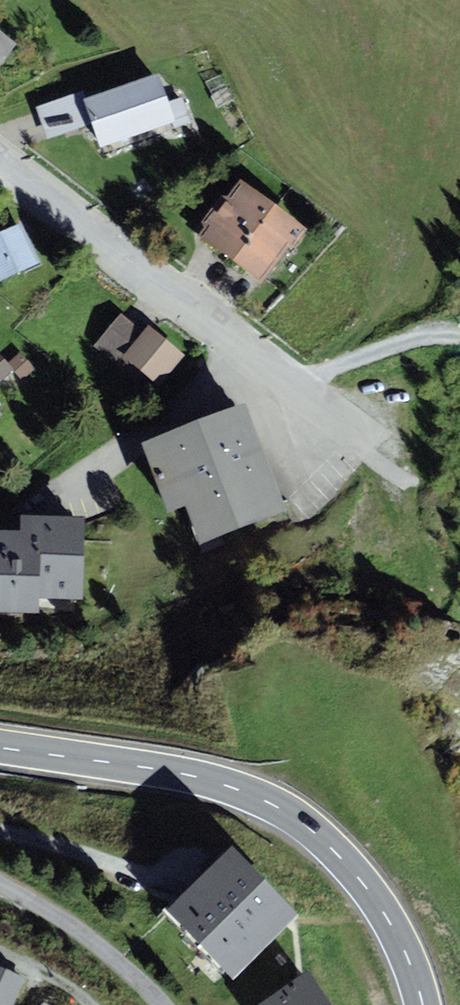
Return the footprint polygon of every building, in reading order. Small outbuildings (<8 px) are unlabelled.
[(21,51),(0,37),(0,81),(21,51)] [(189,128),(172,78),(97,103),(105,126),(113,153),(189,128)] [(105,126),(97,103),(94,94),(43,110),(54,143),(105,126)] [(312,231),(247,185),(205,242),(223,255),(254,278),(270,289),(312,231)] [(0,244),(0,281),(4,289),(48,269),(29,230),(0,244)] [(148,337),(127,319),(97,354),(118,372),(148,337)] [(195,362),(159,331),(131,363),(168,394),(195,362)] [(0,358),(0,389),(16,375),(0,358)] [(246,404),(143,442),(169,513),(188,506),(201,542),(285,511),(246,404)] [(0,530),(0,613),(37,614),(38,598),(82,599),(84,517),(22,516),(21,531),(0,530)] [(295,915),(233,848),(169,908),(231,974),(295,915)] [(26,980),(0,968),(0,1004),(14,1004),(26,980)] [(258,1004),(329,1004),(307,972),(258,1004)]
